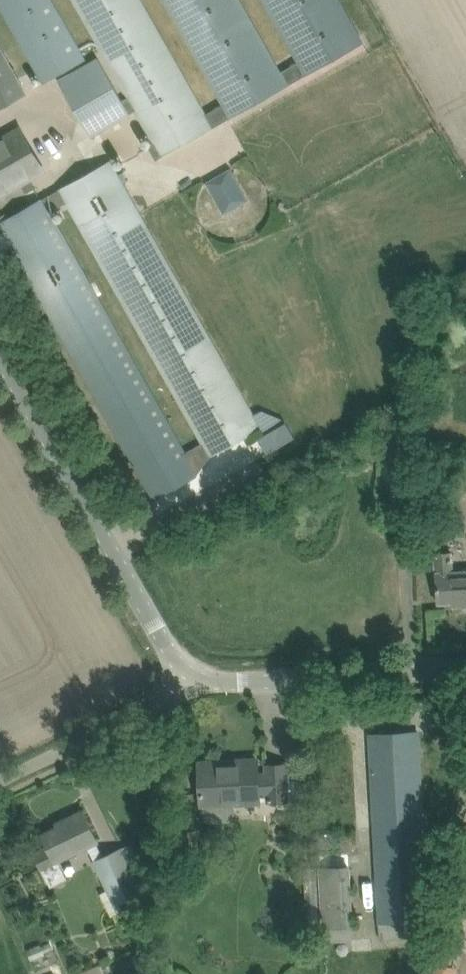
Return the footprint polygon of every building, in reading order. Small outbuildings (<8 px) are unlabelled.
[(54,0),(0,0),(0,7),(42,83),(86,56),(54,0)] [(128,96),(136,110),(154,141),(148,145),(156,159),(162,155),(214,125),(207,113),(143,0),(74,0),(128,96)] [(223,104),(207,113),(214,125),(288,83),(281,71),(241,0),(164,0),(223,104)] [(297,61),(281,71),(288,83),(365,42),(341,0),(263,0),(297,61)] [(0,47),(0,106),(26,92),(0,47)] [(99,57),(60,80),(73,102),(91,135),(131,113),(136,110),(128,96),(123,99),(112,80),(99,57)] [(1,139),(0,139),(0,195),(44,171),(20,128),(1,139)] [(59,188),(42,199),(49,212),(66,201),(202,442),(184,452),(197,474),(210,455),(262,426),(253,410),(142,214),(111,158),(59,188)] [(231,168),(206,182),(224,214),(249,200),(231,168)] [(5,232),(155,498),(172,488),(197,474),(184,452),(49,212),(42,199),(17,213),(9,218),(6,212),(0,216),(0,234),(5,232)] [(456,461),(444,462),(445,474),(457,474),(456,461)] [(437,582),(438,602),(460,601),(460,605),(465,604),(465,571),(453,571),(451,552),(435,553),(437,572),(436,572),(437,582)] [(369,735),(371,755),(382,936),(431,932),(418,732),(369,735)] [(200,768),(201,788),(202,804),(204,804),(204,813),(211,820),(228,819),(235,812),(234,802),(259,801),(259,794),(269,794),(269,800),(287,799),(285,764),(267,765),(268,772),(258,773),(257,759),(230,761),(230,767),(200,768)] [(47,844),(33,850),(48,881),(50,886),(68,878),(59,860),(89,846),(96,843),(98,842),(98,841),(92,828),(83,810),(65,819),(67,821),(42,833),(47,844)] [(96,860),(94,861),(115,904),(121,901),(130,897),(135,908),(147,902),(142,891),(120,848),(103,857),(96,860)] [(324,927),(327,927),(328,939),(352,938),(349,866),(321,867),(324,927)] [(428,973),(457,973),(458,970),(453,969),(454,965),(431,960),(428,973)]
